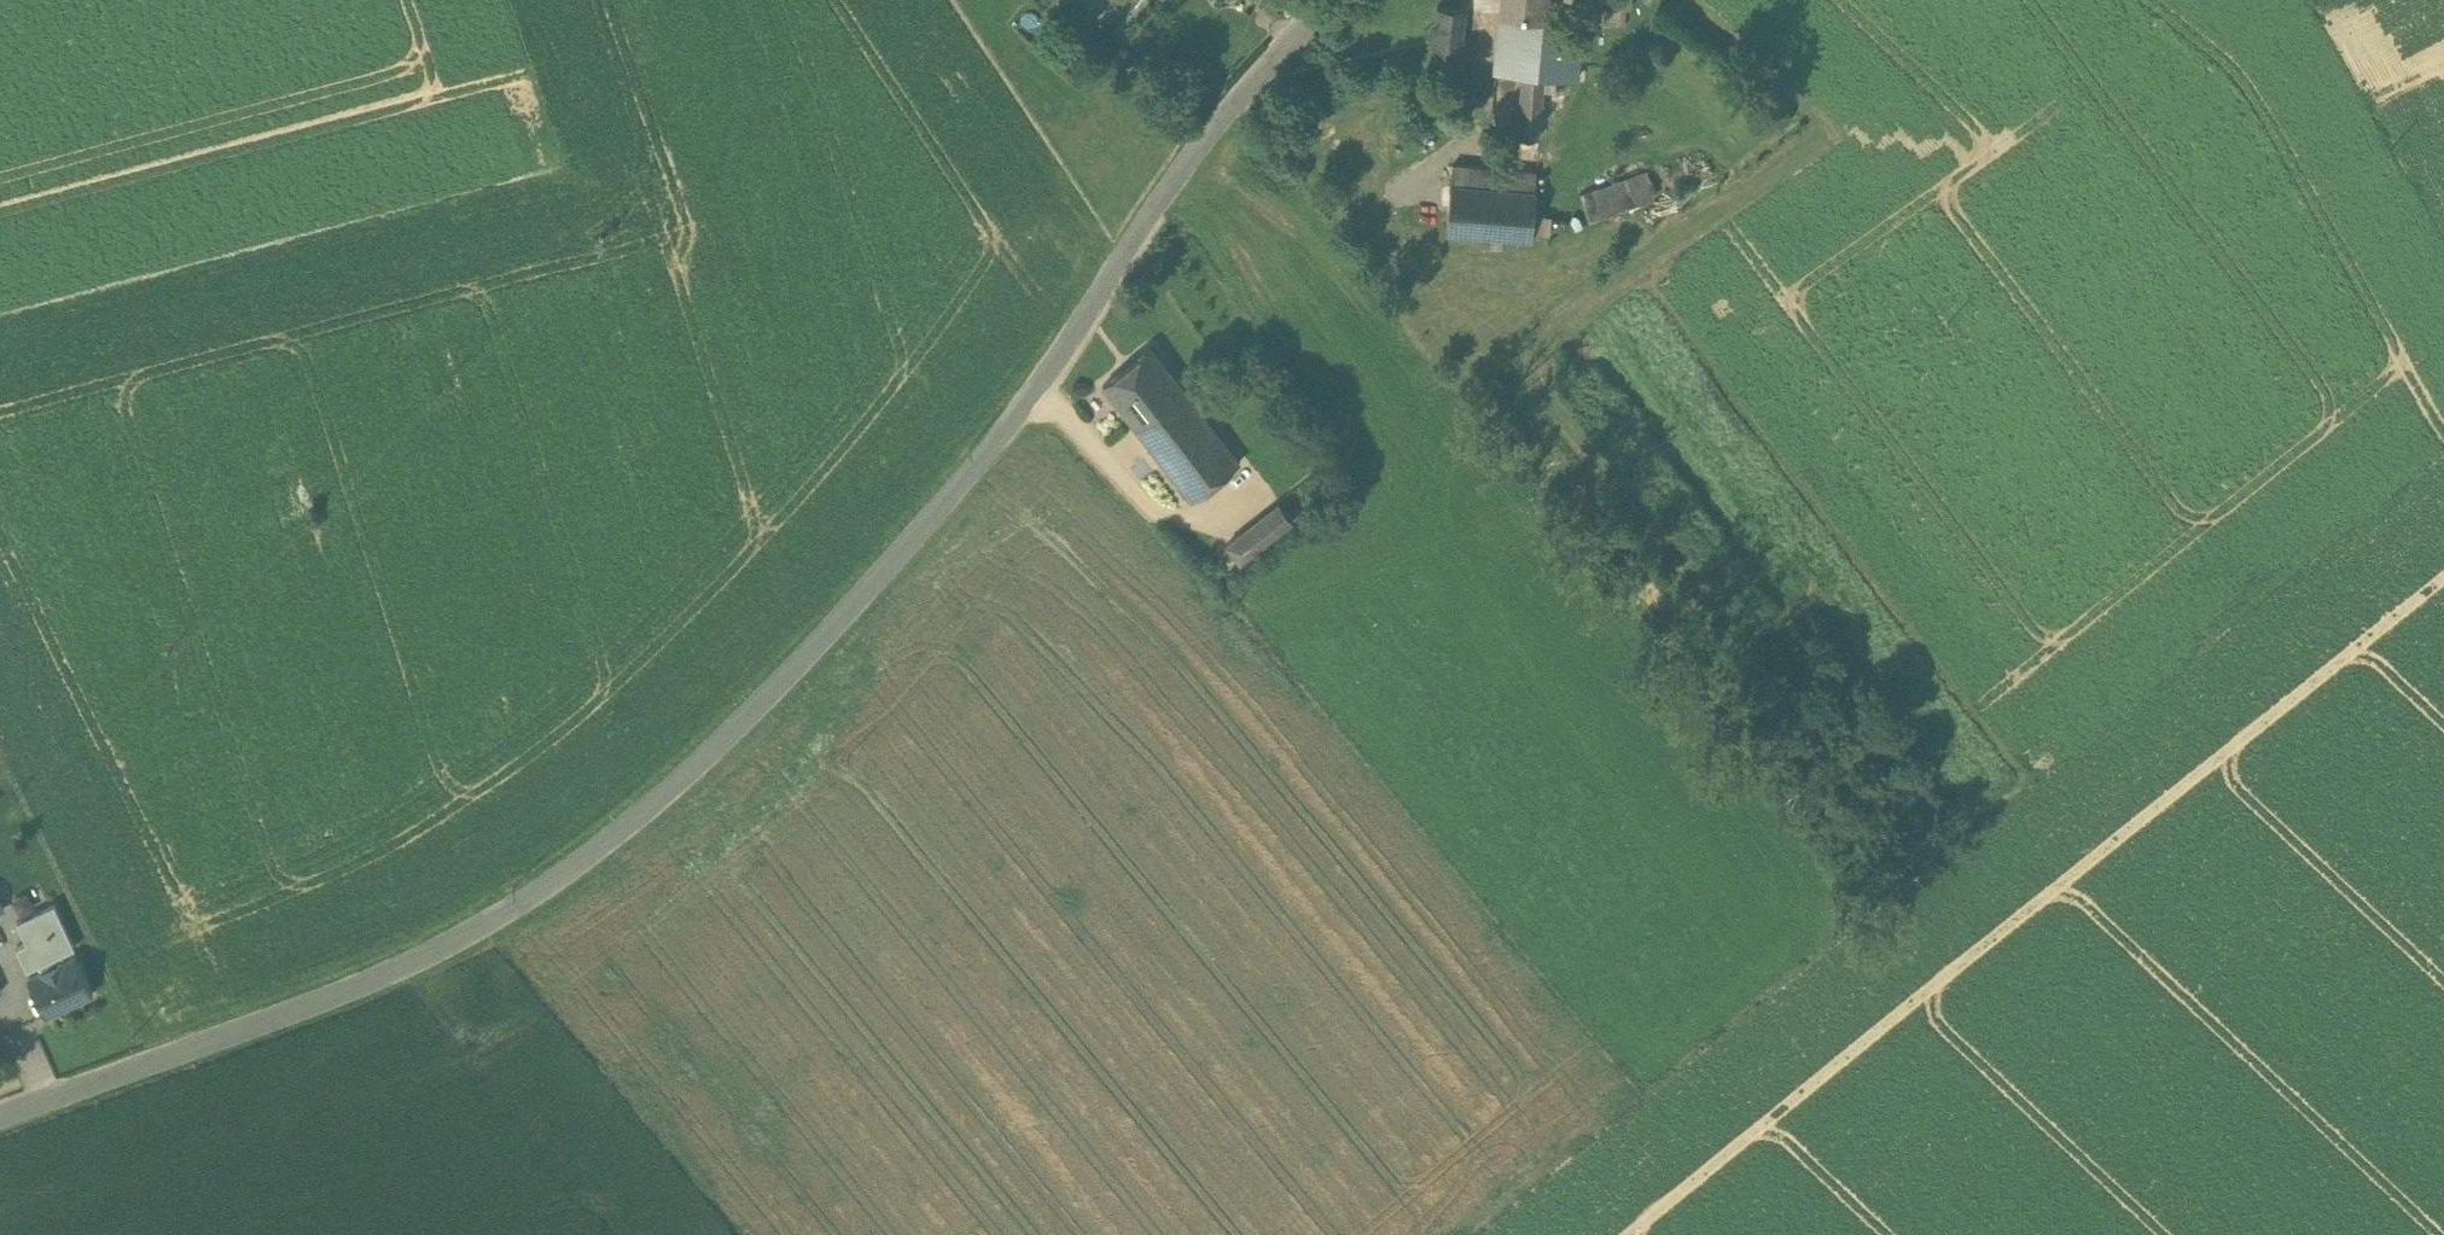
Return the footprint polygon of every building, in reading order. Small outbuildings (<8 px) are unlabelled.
[(1501,11),(1544,16),(1545,16),(1547,0),(1503,0),(1501,11)] [(1620,7),(1597,4),(1596,21),(1619,23),(1620,7)] [(1466,10),(1437,7),(1432,58),(1461,61),(1466,10)] [(1544,16),(1501,11),(1495,71),(1522,74),(1517,136),(1539,138),(1544,76),(1576,79),(1582,20),(1543,17),(1544,16)] [(1536,170),(1453,164),(1451,184),(1535,191),(1536,170)] [(1626,178),(1635,203),(1653,197),(1644,172),(1626,178)] [(1626,178),(1581,194),(1590,219),(1635,203),(1626,178)] [(1451,184),(1447,232),(1491,236),(1503,237),(1531,239),(1535,191),(1451,184)] [(1503,237),(1491,236),(1490,246),(1502,247),(1503,237)] [(1184,389),(1151,347),(1103,385),(1136,427),(1184,389)] [(1240,461),(1184,389),(1136,427),(1192,498),(1240,461)] [(1279,502),(1227,543),(1241,561),(1293,520),(1279,502)] [(28,969),(38,964),(62,952),(75,946),(55,903),(18,920),(27,941),(17,945),(28,969)] [(65,959),(62,952),(38,964),(41,970),(65,959)] [(76,954),(65,959),(41,970),(29,976),(47,1015),(94,993),(76,954)]
